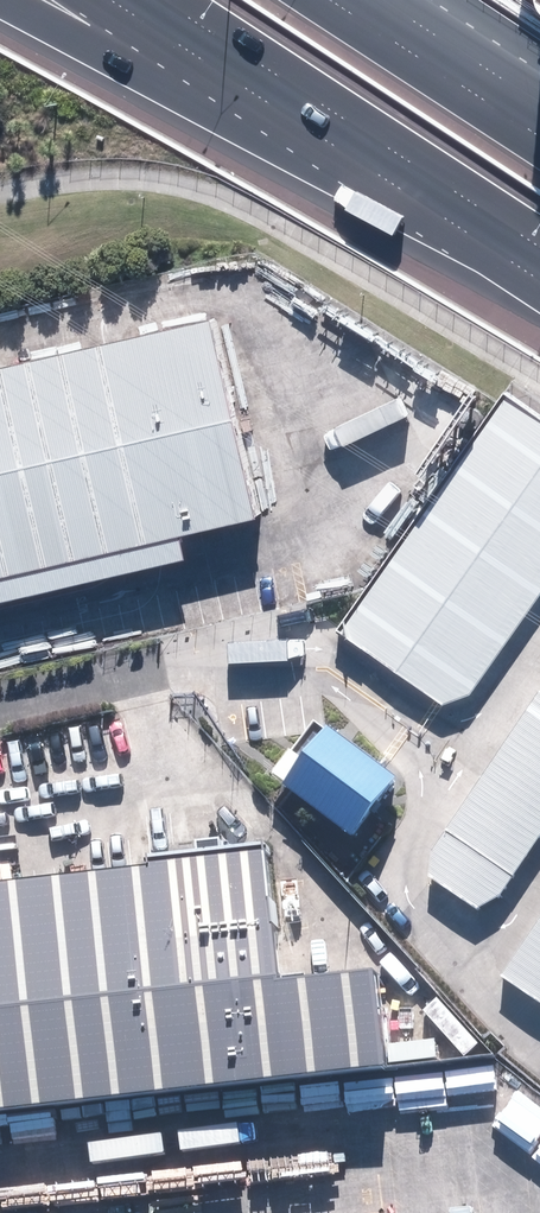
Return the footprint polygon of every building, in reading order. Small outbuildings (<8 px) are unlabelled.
[(25,566),(146,538),(267,510),(222,319),(0,370),(0,572),(25,566)] [(511,390),(337,633),(453,716),(539,594),(539,410),(511,390)] [(538,702),(416,881),(481,926),(539,839),(539,703),(538,702)] [(408,778),(342,727),(296,787),(361,838),(408,778)] [(386,1076),(376,984),(282,995),(267,862),(0,893),(0,1121),(386,1076)] [(496,988),(539,1018),(539,925),(496,988)]
